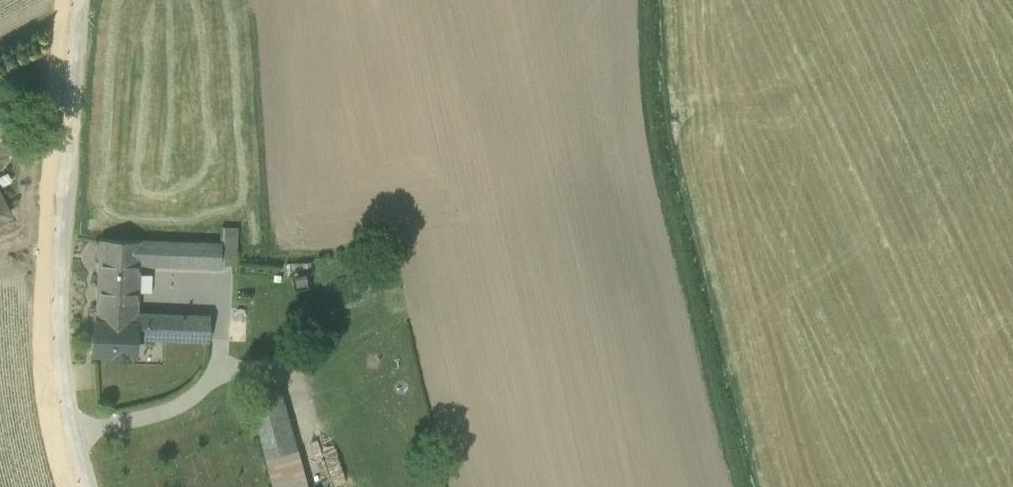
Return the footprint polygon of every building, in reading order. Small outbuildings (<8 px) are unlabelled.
[(2,220),(2,219),(9,215),(0,197),(0,221),(2,220)] [(238,228),(221,228),(220,244),(221,244),(220,265),(236,265),(238,228)] [(140,241),(99,240),(96,322),(136,323),(136,313),(139,262),(140,241)] [(220,244),(140,241),(139,262),(220,265),(221,244),(220,244)] [(209,316),(136,313),(136,323),(136,332),(138,333),(145,339),(208,341),(209,316)] [(136,323),(96,322),(94,322),(93,353),(113,354),(113,357),(128,357),(128,355),(134,355),(135,333),(138,333),(136,332),(136,323)] [(275,394),(252,400),(268,459),(291,453),(275,394)] [(291,453),(268,459),(272,476),(286,473),(296,469),(291,453)]
